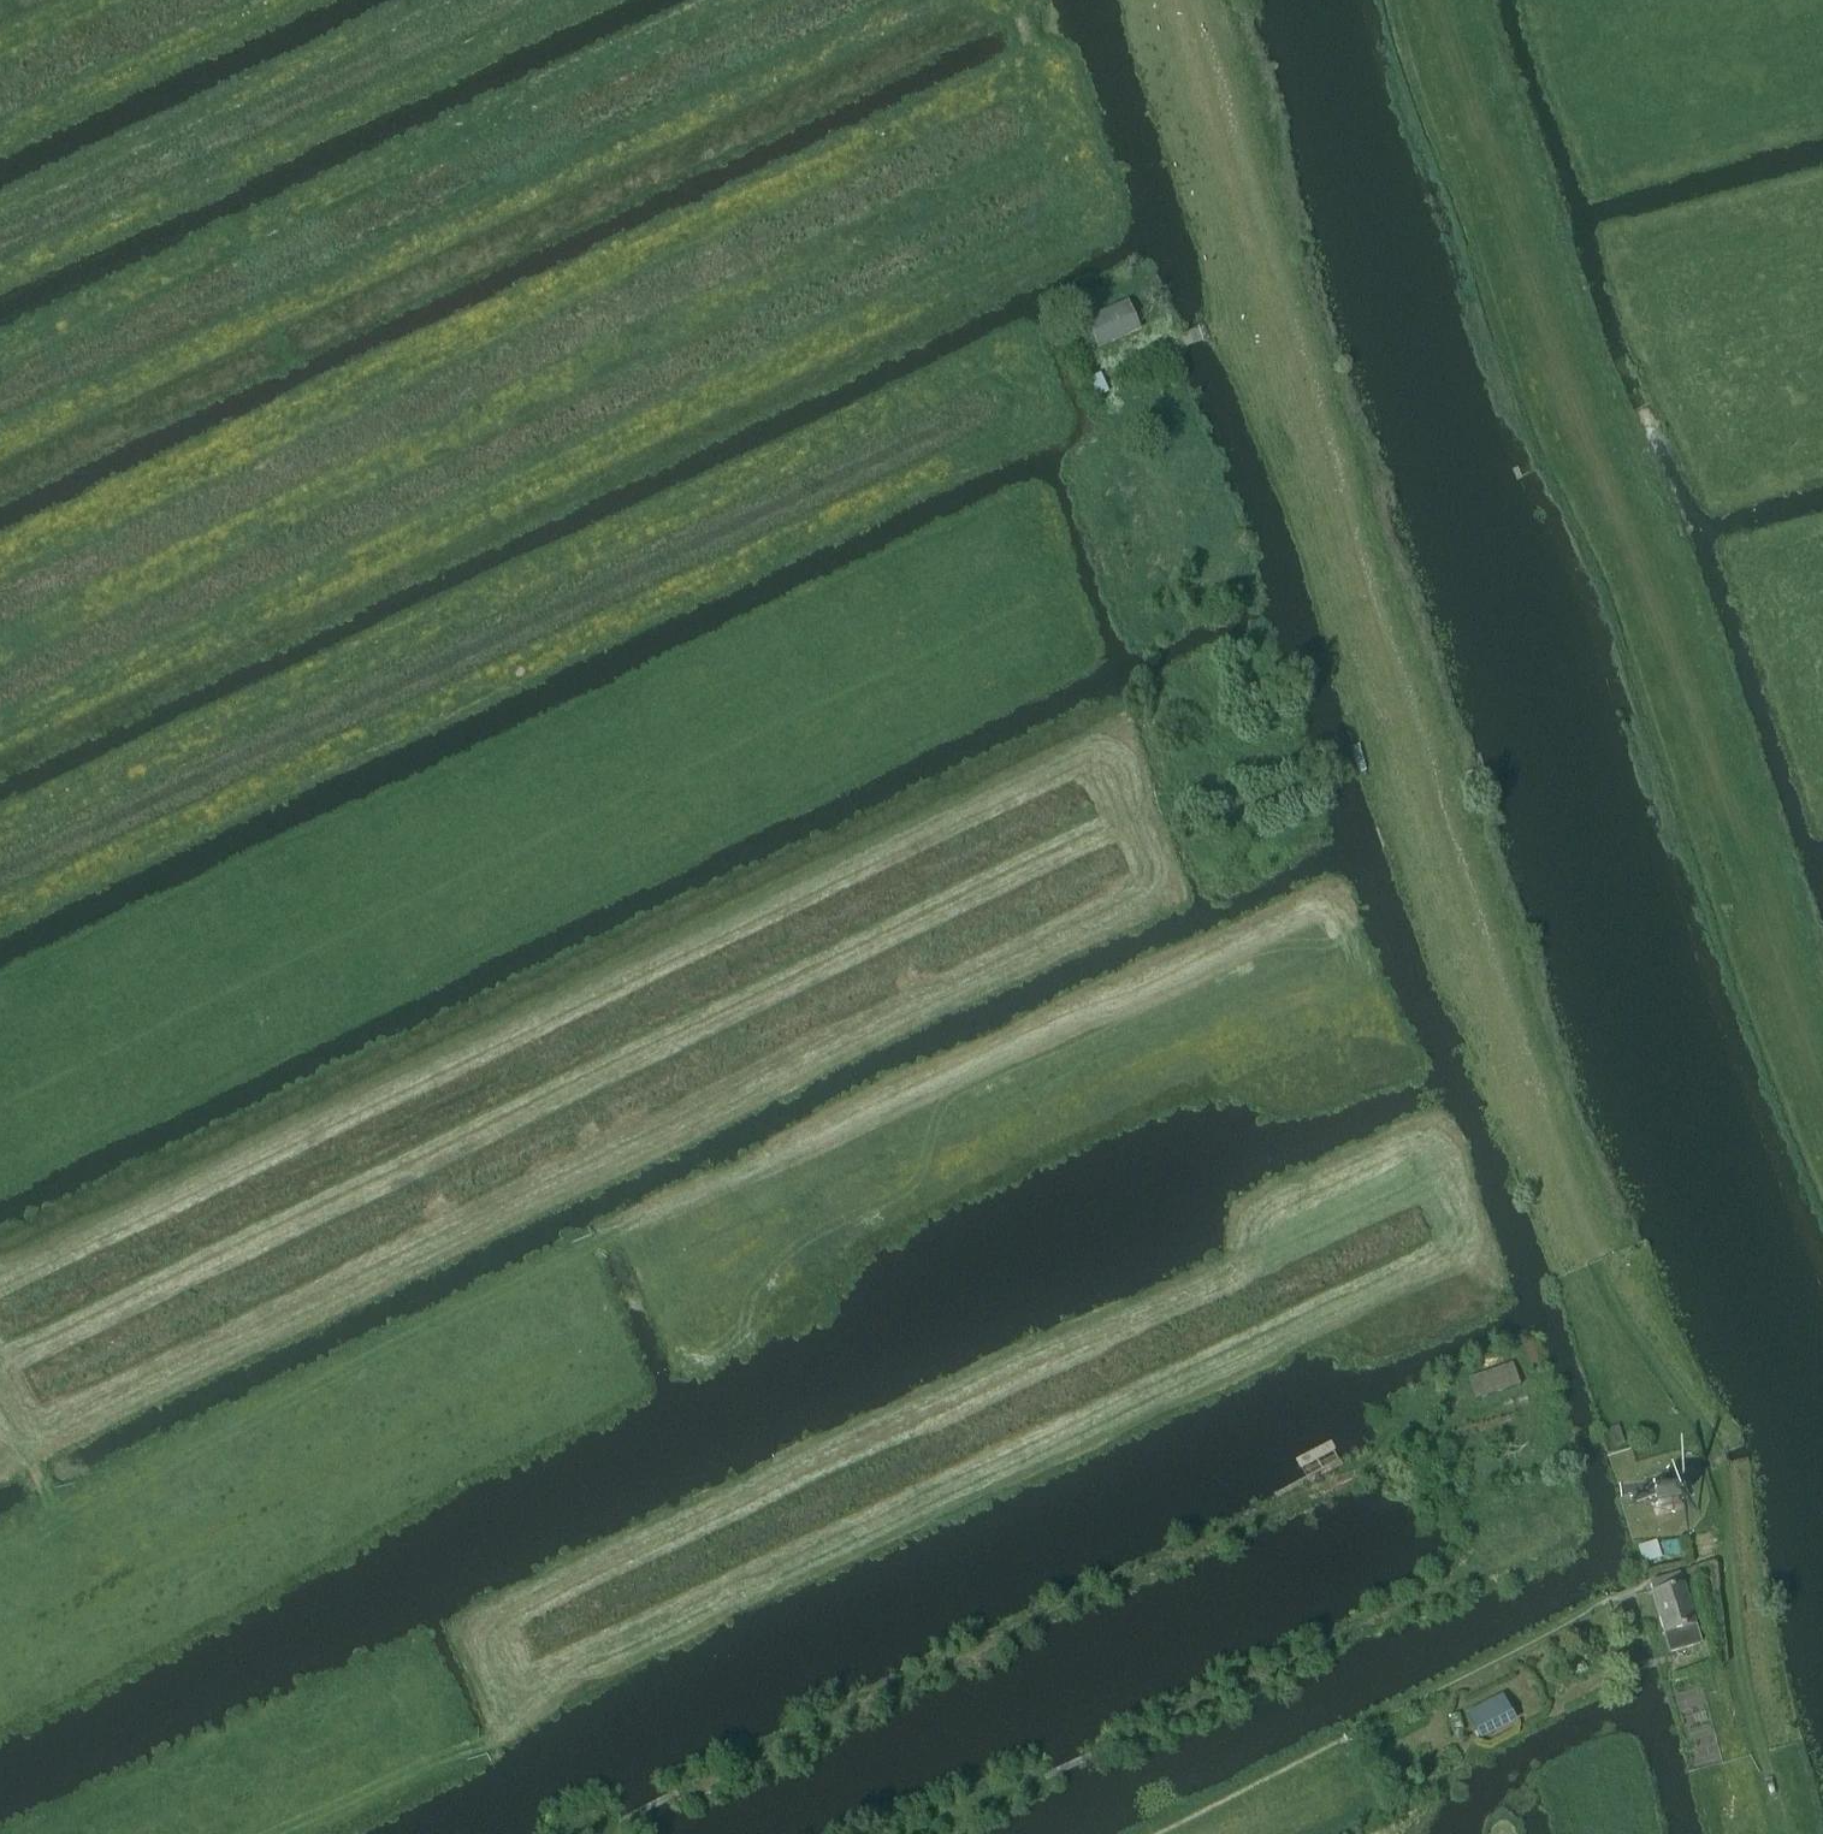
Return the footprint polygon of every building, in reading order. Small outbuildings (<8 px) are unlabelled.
[(1129,303),(1087,321),(1099,348),(1141,330),(1129,303)] [(1100,375),(1087,381),(1097,400),(1109,394),(1100,375)] [(1583,1302),(1592,1298),(1588,1289),(1579,1293),(1583,1302)] [(1475,1400),(1520,1385),(1513,1363),(1467,1378),(1475,1400)] [(1677,1487),(1674,1478),(1647,1487),(1657,1514),(1684,1505),(1682,1500),(1689,1498),(1685,1484),(1677,1487)] [(1656,1542),(1638,1548),(1644,1565),(1662,1559),(1656,1542)] [(1680,1576),(1650,1585),(1652,1594),(1651,1594),(1668,1653),(1700,1644),(1683,1585),(1682,1585),(1680,1576)] [(1502,1694),(1466,1712),(1479,1737),(1514,1719),(1502,1694)]
